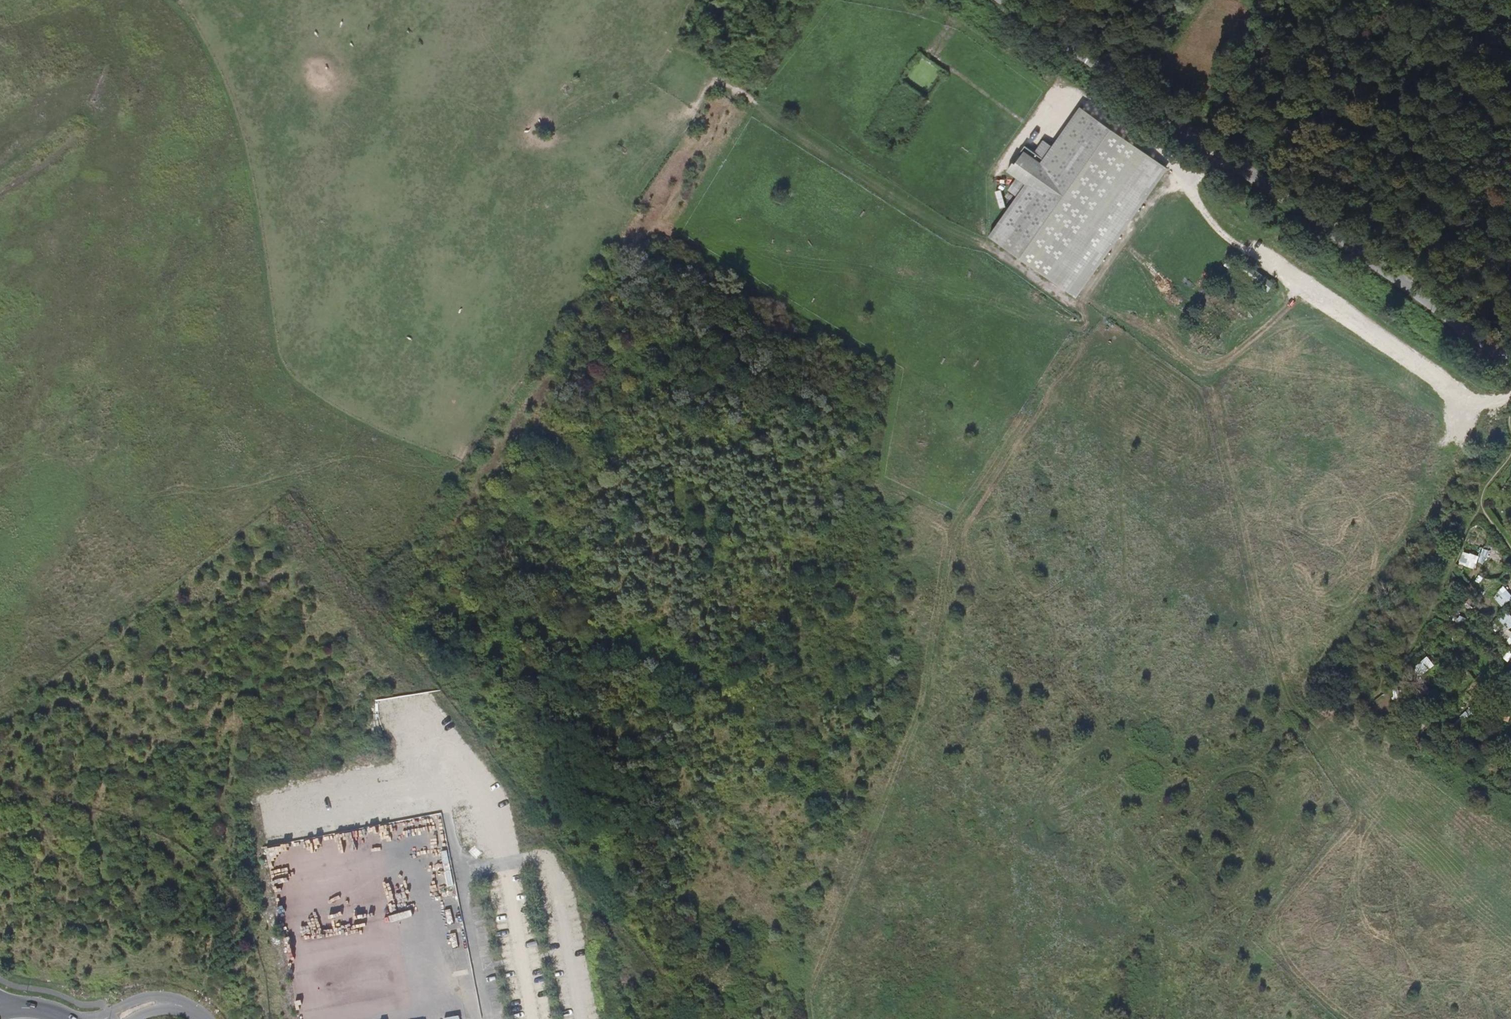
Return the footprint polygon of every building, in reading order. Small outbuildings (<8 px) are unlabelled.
[(1166,168),(1076,107),(982,244),(1072,305),(1166,168)] [(1242,260),(1235,269),(1269,293),(1275,284),(1242,260)] [(1476,567),(1480,555),(1464,550),(1460,562),(1476,567)] [(1510,598),(1510,593),(1504,586),(1494,595),(1503,605),(1510,598)] [(1428,655),(1414,668),(1421,676),(1436,663),(1428,655)]
